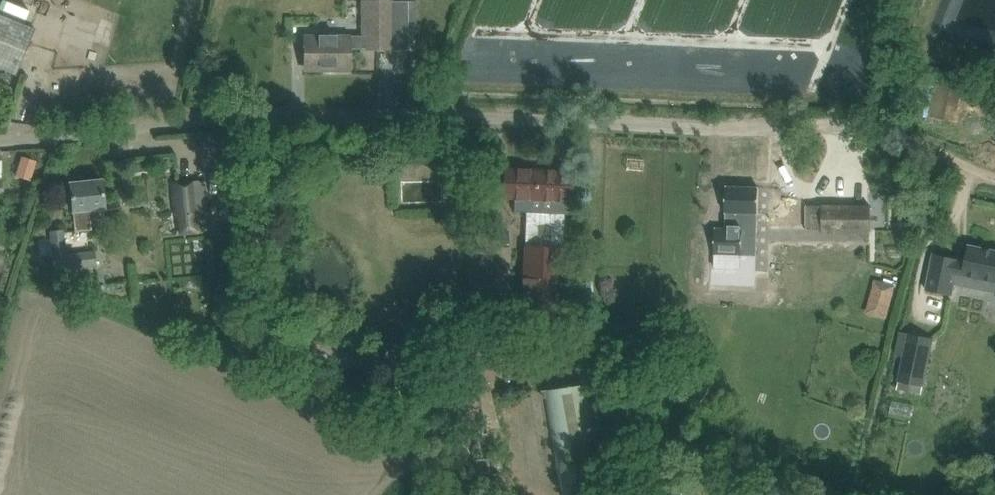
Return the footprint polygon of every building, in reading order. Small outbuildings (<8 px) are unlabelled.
[(66,13),(79,18),(86,0),(36,0),(66,13)] [(349,36),(304,36),(304,47),(304,67),(334,67),(334,71),(349,71),(349,49),(407,49),(407,29),(407,26),(417,26),(417,11),(407,11),(407,0),(384,0),(384,1),(361,1),(361,18),(361,36),(349,36)] [(19,84),(28,60),(23,58),(34,29),(0,15),(0,77),(19,84)] [(951,121),(955,102),(926,96),(923,116),(951,121)] [(569,213),(570,191),(571,171),(505,168),(504,188),(504,200),(515,200),(515,211),(525,212),(524,244),(522,244),(519,321),(559,322),(563,213),(569,213)] [(104,209),(103,200),(101,180),(69,183),(71,203),(74,233),(90,231),(88,210),(104,209)] [(207,229),(202,180),(172,184),(176,215),(179,215),(180,232),(207,229)] [(224,186),(223,201),(232,201),(232,186),(224,186)] [(728,187),(726,228),(713,228),(713,254),(719,254),(719,265),(739,266),(739,254),(741,254),(741,246),(756,246),(756,213),(757,213),(757,208),(758,188),(728,187)] [(870,206),(806,205),(807,197),(767,196),(767,228),(870,230),(870,206)] [(62,230),(48,231),(51,270),(63,270),(95,267),(93,252),(64,254),(62,230)] [(868,268),(915,267),(915,245),(879,245),(879,257),(868,257),(868,268)] [(926,290),(951,295),(953,283),(994,292),(994,251),(968,246),(965,261),(958,260),(959,259),(934,254),(926,290)] [(579,258),(566,258),(565,273),(578,274),(579,258)] [(873,318),(895,322),(902,283),(880,279),(873,318)] [(933,338),(908,333),(898,381),(923,386),(933,338)] [(647,365),(648,340),(620,340),(619,365),(647,365)] [(488,448),(499,446),(489,382),(477,384),(475,368),(443,372),(462,494),(495,494),(488,448)] [(564,494),(604,494),(584,384),(545,392),(564,494)] [(897,403),(897,421),(918,422),(919,404),(897,403)]
